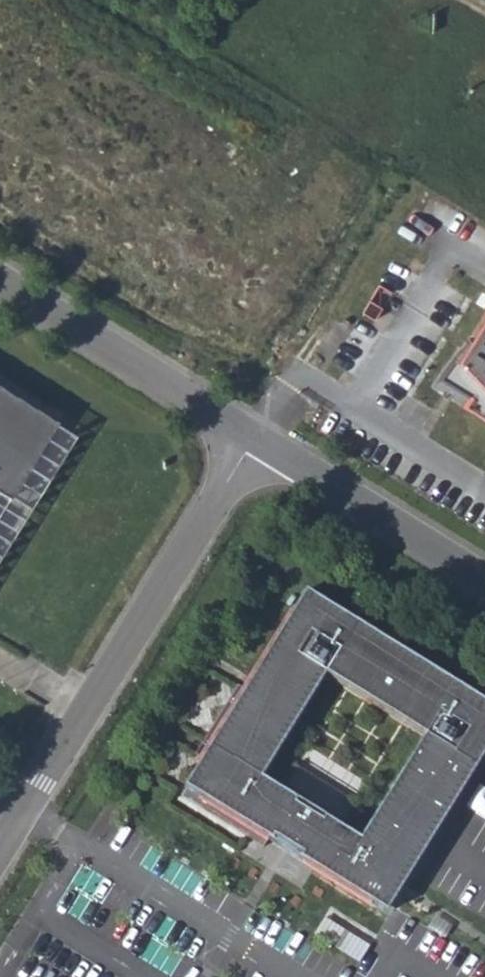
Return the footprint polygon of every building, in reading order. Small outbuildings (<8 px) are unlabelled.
[(472,342),(469,341),(464,348),(457,356),(447,369),(440,379),(436,386),(484,417),(484,320),(472,342)] [(11,497),(58,421),(60,419),(0,382),(0,490),(11,497)] [(305,593),(303,595),(484,707),(484,704),(305,593)] [(183,789),(202,801),(197,811),(259,849),(264,840),(283,852),(385,915),(484,754),(484,707),(303,595),(239,697),(233,693),(193,756),(200,761),(183,789)]
